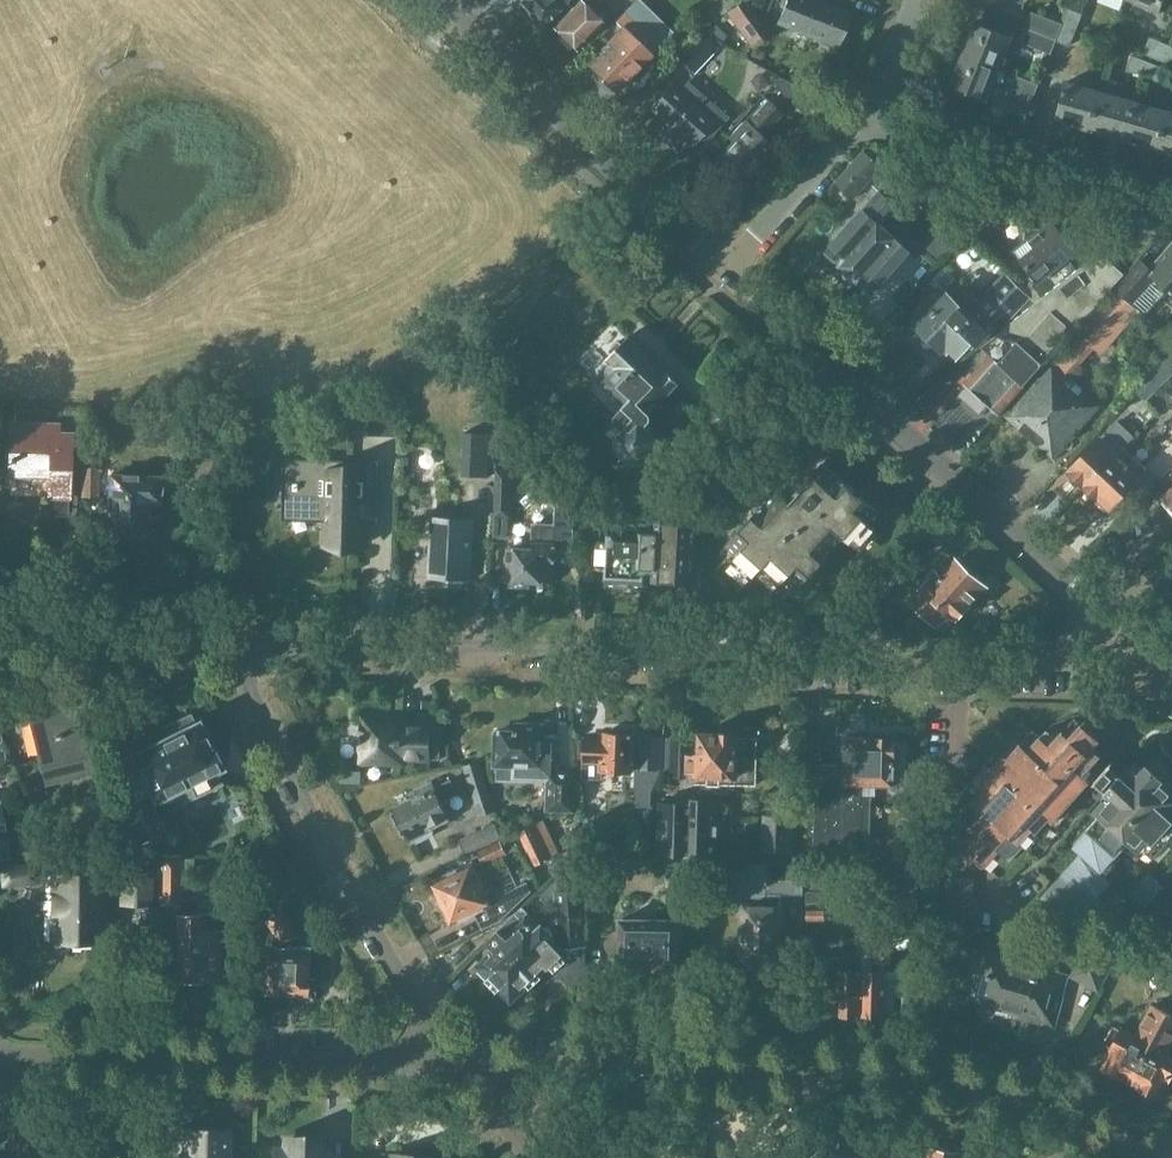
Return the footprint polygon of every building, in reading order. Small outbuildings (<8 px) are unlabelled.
[(541,27),(571,0),(516,0),(541,27)] [(553,29),(576,51),(603,23),(592,12),(604,0),(582,0),(553,29)] [(748,0),(741,0),(724,14),(750,47),(772,31),(748,0)] [(837,46),(849,14),(813,0),(786,0),(778,22),(837,46)] [(1126,1),(1160,14),(1165,0),(1127,0),(1126,1)] [(1069,9),(1063,25),(1063,26),(1076,31),(1082,14),(1069,9)] [(626,11),(615,23),(620,27),(622,29),(589,64),(603,78),(603,83),(610,89),(613,88),(617,91),(661,45),(627,12),(626,11)] [(1027,28),(1026,29),(1057,41),(1063,26),(1063,25),(1032,13),(1027,28)] [(976,24),(964,55),(1001,70),(1013,39),(976,24)] [(1057,41),(1056,42),(1069,47),(1076,31),(1063,26),(1057,41)] [(1057,41),(1026,29),(1020,44),(1051,56),(1056,42),(1057,41)] [(705,30),(676,62),(691,77),(721,45),(705,30)] [(1143,54),(1157,60),(1163,43),(1150,38),(1143,54)] [(1157,60),(1170,66),(1171,62),(1171,47),(1163,43),(1157,60)] [(1039,85),(1001,70),(964,55),(952,86),(987,100),(994,83),(1019,91),(1011,110),(1027,116),(1039,85)] [(1127,70),(1143,77),(1148,62),(1132,56),(1127,70)] [(1148,62),(1143,77),(1159,83),(1164,69),(1148,62)] [(781,78),(774,86),(802,113),(818,97),(781,78)] [(680,91),(673,85),(651,109),(673,128),(662,140),(681,157),(698,137),(706,143),(728,118),(687,82),(680,91)] [(1056,121),(1091,131),(1102,92),(1067,82),(1056,121)] [(1091,131),(1125,141),(1136,102),(1102,92),(1091,131)] [(726,139),(732,145),(716,162),(739,184),(772,149),(760,138),(782,114),(767,101),(747,122),(744,120),(726,139)] [(1125,141),(1158,150),(1169,112),(1136,102),(1125,141)] [(1158,150),(1171,154),(1171,113),(1169,112),(1158,150)] [(836,184),(854,200),(883,168),(865,152),(836,184)] [(874,187),(880,192),(826,253),(849,274),(873,294),(911,251),(887,231),(884,228),(900,210),(890,202),(899,192),(883,178),(874,187)] [(940,235),(952,246),(964,233),(951,222),(940,235)] [(1032,272),(1024,282),(1042,298),(1078,270),(1069,258),(1076,252),(1070,245),(1072,233),(1060,232),(1056,227),(1052,225),(1048,226),(1043,229),(1027,228),(1025,244),(1015,252),(1032,272)] [(1117,291),(1133,306),(1157,280),(1171,293),(1171,248),(1151,271),(1140,261),(1115,290),(1117,291)] [(966,383),(999,413),(1001,414),(1125,275),(1101,252),(1001,331),(981,347),(990,356),(966,383)] [(977,346),(991,333),(997,326),(1001,331),(1032,298),(1006,275),(981,301),(971,291),(959,303),(951,295),(920,327),(943,349),(948,344),(958,354),(961,354),(973,342),(977,346)] [(1133,306),(1117,291),(1006,417),(1054,459),(1101,405),(1069,377),(1095,347),(1101,353),(1138,311),(1133,306)] [(628,339),(607,361),(609,364),(594,380),(623,409),(615,416),(615,423),(621,430),(615,437),(616,452),(630,466),(646,465),(665,443),(647,427),(652,421),(652,416),(650,414),(679,383),(668,373),(666,375),(628,339)] [(1149,376),(1160,388),(1171,377),(1171,349),(1149,376)] [(1161,394),(1170,404),(1171,402),(1171,384),(1161,394)] [(670,415),(681,425),(695,411),(684,400),(670,415)] [(32,418),(13,417),(11,470),(50,472),(50,497),(69,498),(70,434),(33,432),(32,418)] [(1083,484),(1090,491),(1127,452),(1124,449),(1135,438),(1118,421),(1070,472),(1072,474),(1071,480),(1077,485),(1083,484)] [(489,468),(491,440),(491,435),(465,433),(462,476),(489,477),(489,468)] [(495,443),(504,460),(516,453),(508,436),(495,443)] [(1127,452),(1090,491),(1110,510),(1147,471),(1127,452)] [(296,464),(295,518),(327,519),(326,545),(365,546),(366,494),(377,494),(378,468),(379,468),(379,463),(376,462),(376,463),(328,462),(328,465),(296,464)] [(727,546),(759,575),(768,564),(797,591),(828,557),(827,556),(844,537),(854,545),(881,514),(847,483),(824,465),(798,493),(788,484),(760,514),(759,513),(727,546)] [(79,498),(97,499),(97,469),(80,469),(79,498)] [(493,518),(495,518),(508,519),(510,519),(512,470),(495,469),(493,518)] [(1155,484),(1171,503),(1171,469),(1155,484)] [(163,476),(110,475),(108,534),(147,535),(148,505),(162,506),(163,476)] [(431,517),(428,579),(429,579),(429,577),(470,579),(470,581),(471,581),(474,519),(473,519),(473,520),(432,518),(432,517),(431,517)] [(533,522),(532,542),(532,550),(510,548),(508,581),(551,583),(552,567),(556,566),(556,544),(557,523),(533,522)] [(607,586),(644,588),(644,581),(692,583),(695,524),(658,522),(658,529),(610,526),(607,586)] [(942,576),(938,572),(911,602),(936,624),(948,611),(957,619),(986,587),(957,560),(942,576)] [(859,601),(871,612),(903,578),(890,567),(859,601)] [(31,720),(47,786),(92,775),(76,709),(31,720)] [(406,762),(415,762),(431,763),(431,758),(440,758),(441,725),(432,725),(432,721),(407,720),(407,715),(360,713),(358,763),(405,765),(406,762)] [(115,737),(103,742),(126,847),(133,844),(137,842),(138,841),(143,845),(160,830),(165,827),(168,826),(158,807),(161,805),(165,814),(172,827),(171,851),(268,861),(286,855),(250,788),(226,786),(223,784),(216,769),(221,767),(220,765),(222,759),(217,750),(211,748),(210,746),(209,747),(198,724),(196,724),(191,714),(161,729),(166,739),(133,756),(127,745),(120,748),(115,737)] [(958,817),(974,831),(969,837),(976,843),(969,852),(986,867),(999,852),(1003,854),(1015,840),(1020,845),(1033,831),(1036,834),(1049,820),(1053,824),(1089,784),(1082,777),(1101,755),(1093,748),(1100,740),(1083,724),(1071,738),(1064,732),(1051,746),(1042,737),(1029,751),(1022,744),(1009,759),(1004,754),(992,768),(988,764),(973,781),(964,791),(971,797),(962,807),(965,810),(958,817)] [(498,732),(496,769),(519,770),(517,783),(547,783),(545,812),(575,814),(576,773),(556,772),(557,744),(552,739),(543,739),(543,727),(520,726),(520,733),(498,732)] [(585,739),(584,780),(602,781),(602,774),(632,774),(633,736),(634,736),(634,734),(606,733),(606,740),(585,739)] [(695,783),(757,786),(758,739),(738,738),(738,734),(717,734),(717,735),(702,735),(701,755),(697,755),(697,756),(689,756),(689,774),(696,775),(695,783)] [(815,860),(861,863),(870,863),(871,798),(875,798),(875,787),(895,788),(895,785),(908,785),(909,740),(897,740),(897,738),(848,738),(847,774),(837,773),(837,766),(818,765),(815,860)] [(652,790),(661,771),(662,740),(654,739),(637,739),(635,808),(652,808),(652,790)] [(1101,816),(1075,845),(1104,872),(1130,842),(1140,851),(1150,840),(1162,851),(1171,839),(1171,818),(1170,816),(1171,814),(1171,769),(1157,756),(1140,774),(1131,767),(1123,775),(1111,764),(1097,780),(1110,791),(1094,810),(1101,816)] [(463,768),(463,769),(480,818),(496,813),(479,763),(463,768)] [(340,784),(361,785),(361,772),(341,771),(340,784)] [(415,791),(418,799),(396,810),(397,811),(391,814),(403,838),(409,835),(414,845),(434,835),(432,832),(452,822),(442,803),(457,795),(450,781),(435,788),(432,782),(415,791)] [(110,793),(84,801),(95,838),(121,830),(110,793)] [(927,798),(927,811),(940,811),(940,798),(927,798)] [(682,857),(717,858),(718,800),(677,799),(677,804),(661,803),(659,855),(682,856),(682,857)] [(11,859),(0,804),(0,861),(11,859)] [(761,853),(793,854),(794,843),(797,843),(798,817),(762,816),(761,853)] [(528,852),(536,868),(560,855),(543,821),(518,833),(527,853),(528,852)] [(460,841),(467,856),(502,839),(494,824),(460,841)] [(507,856),(507,855),(519,849),(512,838),(500,843),(500,842),(477,853),(484,866),(507,856)] [(893,865),(915,866),(916,847),(893,846),(893,865)] [(1041,898),(1073,926),(1112,882),(1080,853),(1041,898)] [(176,857),(160,857),(160,905),(179,904),(179,874),(179,857),(176,857)] [(581,860),(564,863),(566,875),(583,871),(581,860)] [(732,904),(745,903),(744,962),(780,963),(782,906),(781,906),(781,895),(803,896),(804,865),(768,863),(768,864),(747,864),(747,870),(732,869),(732,904)] [(244,866),(246,900),(276,899),(274,864),(244,866)] [(475,864),(434,884),(452,923),(474,912),(484,933),(496,927),(532,892),(527,883),(492,899),(475,864)] [(152,907),(153,870),(117,870),(117,907),(152,907)] [(1129,894),(1146,908),(1165,887),(1148,872),(1129,894)] [(100,874),(52,873),(51,944),(99,944),(99,901),(111,901),(111,874),(100,874)] [(498,952),(483,966),(513,997),(546,965),(550,969),(553,965),(562,974),(562,978),(570,984),(580,984),(587,976),(586,957),(583,954),(582,922),(580,876),(557,877),(558,879),(540,896),(552,908),(554,905),(555,912),(538,929),(530,921),(532,918),(522,907),(487,941),(498,952)] [(973,933),(972,878),(944,878),(945,933),(973,933)] [(897,897),(898,912),(917,912),(916,896),(918,896),(918,882),(894,883),(894,897),(897,897)] [(806,920),(826,920),(825,893),(807,892),(806,920)] [(279,947),(267,946),(265,994),(316,995),(316,979),(307,978),(309,946),(301,946),(301,943),(281,908),(262,920),(279,947)] [(219,977),(219,915),(178,915),(178,961),(169,961),(169,978),(178,978),(178,980),(216,979),(219,977)] [(618,917),(617,966),(682,966),(683,918),(618,917)] [(1157,950),(1166,956),(1171,949),(1171,920),(1158,939),(1163,943),(1157,950)] [(863,933),(862,1016),(886,1017),(886,1014),(895,1014),(896,984),(901,985),(902,981),(902,977),(901,974),(899,971),(886,971),(872,970),(872,922),(863,921),(863,933)] [(838,1015),(862,1016),(862,970),(863,939),(844,939),(844,958),(822,958),(822,983),(829,983),(828,1013),(838,1013),(838,1015)] [(1087,949),(1070,979),(1097,994),(1113,963),(1087,949)] [(1068,975),(999,956),(984,952),(978,972),(993,977),(985,1006),(1054,1025),(1068,975)] [(1164,956),(1155,972),(1171,983),(1171,961),(1164,956)] [(1123,1077),(1132,1082),(1168,1013),(1151,1005),(1135,1034),(1122,1028),(1121,1031),(1114,1027),(1105,1044),(1114,1049),(1104,1068),(1122,1078),(1123,1077)] [(1132,1082),(1141,1087),(1140,1088),(1158,1097),(1168,1079),(1171,1081),(1171,1054),(1168,1051),(1171,1043),(1171,1015),(1168,1013),(1132,1082)] [(183,1130),(182,1156),(181,1156),(181,1157),(229,1157),(227,1157),(228,1131),(183,1130)] [(278,1157),(327,1157),(327,1150),(312,1150),(312,1143),(284,1142),(284,1149),(278,1149),(278,1157)] [(963,1153),(948,1151),(946,1148),(938,1147),(935,1149),(931,1149),(931,1151),(920,1149),(919,1157),(962,1157),(963,1153)] [(133,1154),(127,1154),(127,1153),(117,1153),(117,1150),(99,1149),(99,1152),(90,1152),(90,1157),(133,1157),(133,1154)]
